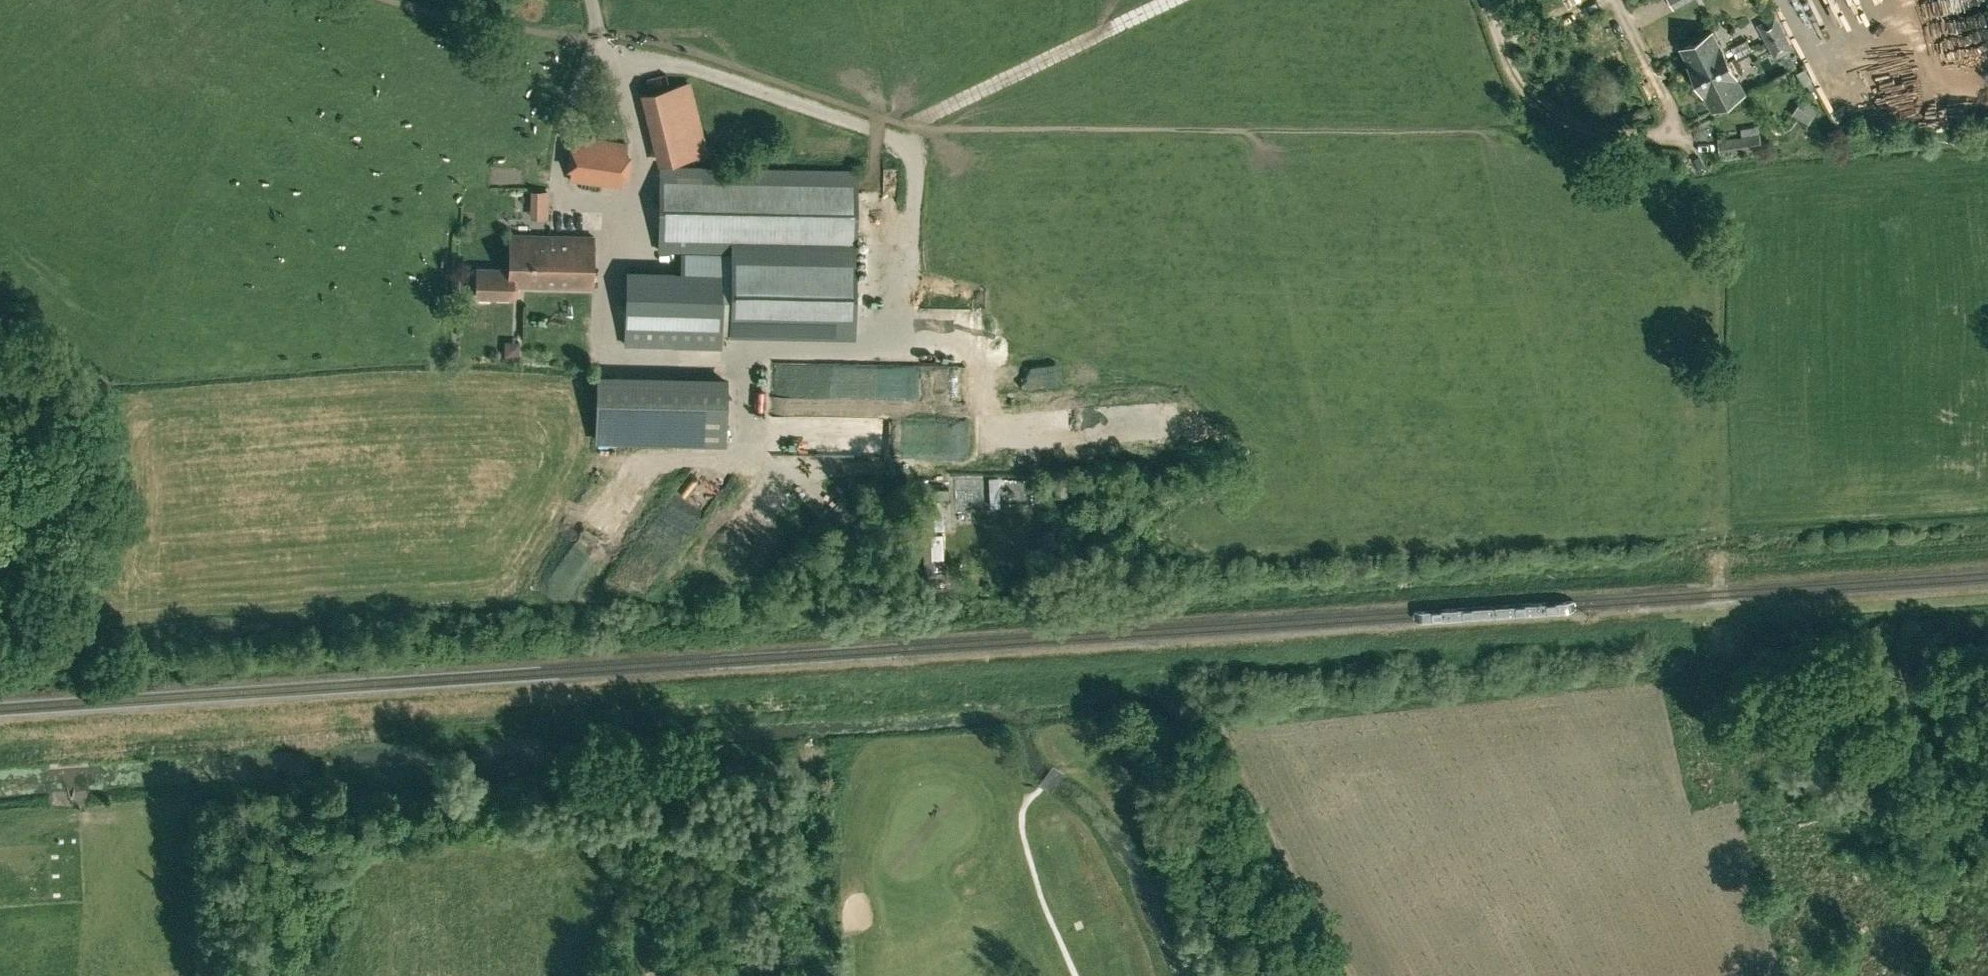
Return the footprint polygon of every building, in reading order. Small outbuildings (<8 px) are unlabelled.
[(1775,14),(1757,24),(1766,42),(1784,33),(1775,14)] [(1682,47),(1697,77),(1728,61),(1712,31),(1682,47)] [(1784,33),(1766,42),(1775,58),(1793,49),(1784,33)] [(1744,90),(1728,61),(1697,77),(1713,106),(1744,90)] [(1759,127),(1743,129),(1746,148),(1762,145),(1759,127)] [(576,136),(570,179),(621,186),(627,143),(576,136)] [(855,329),(858,169),(661,166),(659,249),(735,251),(738,327),(855,329)] [(513,284),(592,286),(594,235),(510,232),(509,267),(477,267),(476,295),(513,295),(513,284)] [(625,268),(623,344),(722,348),(723,270),(625,268)]
